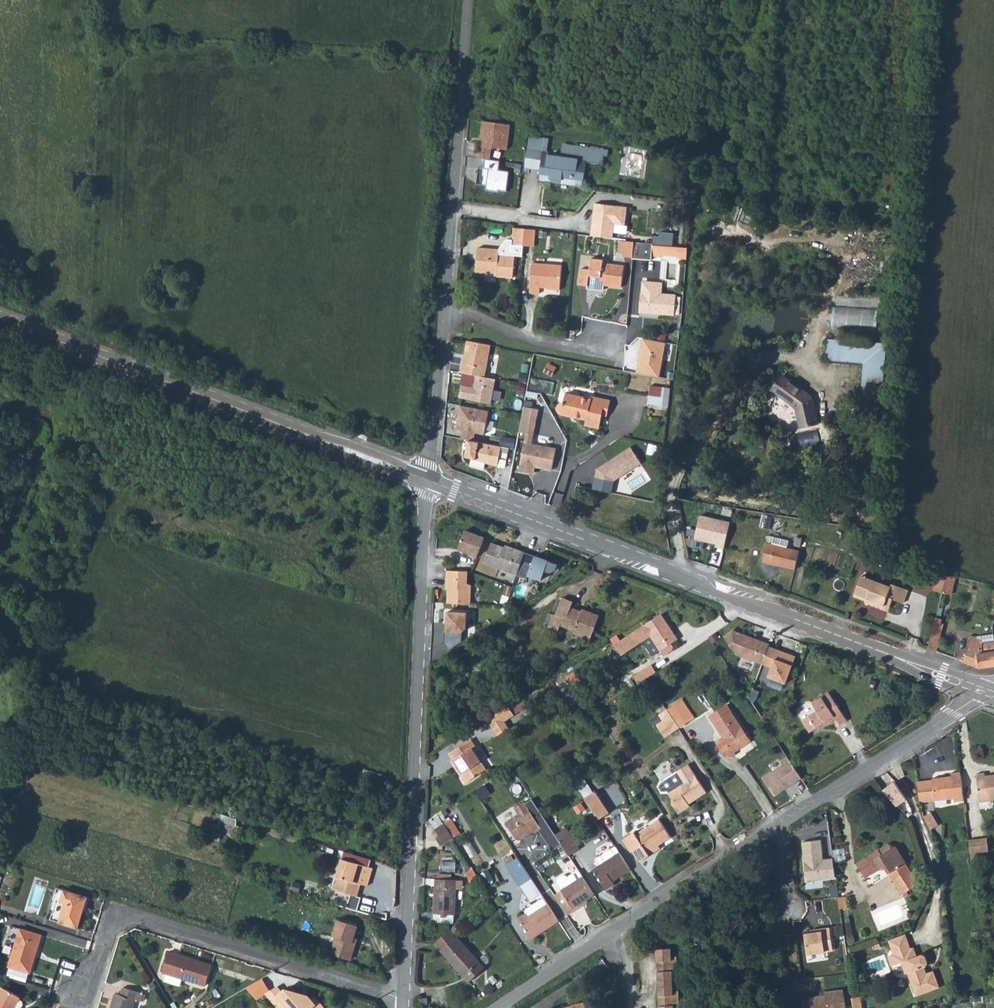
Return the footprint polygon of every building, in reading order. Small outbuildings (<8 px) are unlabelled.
[(505,124),(483,121),(478,158),(486,159),(490,159),(492,147),(507,149),(509,132),(504,131),(505,124)] [(542,166),(541,177),(572,181),(572,185),(583,186),(587,161),(589,148),(575,146),(575,150),(572,149),(572,154),(563,153),(563,158),(543,155),(544,149),(528,147),(526,164),(542,166)] [(589,148),(587,161),(599,163),(602,150),(589,148)] [(500,161),(490,159),(486,159),(485,168),(489,169),(487,185),(486,190),(499,192),(499,191),(507,192),(510,172),(499,170),(500,161)] [(485,168),(479,168),(477,184),(487,185),(489,169),(485,168)] [(541,177),(540,180),(546,181),(572,185),(572,181),(541,177)] [(628,206),(593,201),(589,235),(612,238),(614,224),(626,225),(628,206)] [(512,245),(523,246),(524,230),(514,229),(512,245)] [(524,230),(523,246),(533,247),(535,231),(524,230)] [(624,249),(623,256),(633,257),(634,241),(625,240),(624,249)] [(634,241),(633,257),(649,259),(649,254),(661,256),(661,253),(678,255),(678,257),(686,259),(687,249),(662,245),(634,241)] [(477,272),(485,273),(485,270),(497,271),(497,274),(497,276),(513,277),(515,256),(499,255),(499,249),(478,248),(477,272)] [(587,288),(602,289),(603,284),(621,285),(623,264),(601,262),(601,259),(589,258),(588,270),(580,269),(579,285),(588,285),(587,288)] [(532,263),(530,293),(539,293),(540,287),(560,289),(562,265),(532,263)] [(644,280),(641,311),(674,314),(676,295),(662,294),(663,281),(644,280)] [(641,353),(638,374),(660,378),(666,343),(646,339),(643,354),(641,353)] [(862,412),(880,414),(887,346),(830,340),(828,360),(865,363),(862,412)] [(492,347),(468,342),(462,374),(477,376),(485,378),(492,347)] [(497,380),(485,378),(477,376),(475,389),(463,386),(460,399),(492,405),(497,380)] [(783,376),(773,390),(797,408),(801,427),(818,424),(812,396),(783,376)] [(652,386),(649,403),(662,405),(665,389),(652,386)] [(558,406),(558,409),(558,412),(561,414),(568,415),(587,420),(586,425),(599,428),(602,415),(608,416),(611,401),(592,396),(591,399),(566,393),(565,403),(560,404),(558,406)] [(541,408),(524,405),(519,432),(527,434),(520,470),(534,473),(535,467),(553,471),(558,445),(535,441),(541,408)] [(490,412),(461,406),(457,430),(464,431),(476,434),(485,435),(490,412)] [(476,434),(464,431),(462,440),(470,441),(474,442),(476,434)] [(504,438),(502,446),(515,449),(516,440),(504,438)] [(474,442),(470,441),(467,458),(498,467),(502,447),(474,442)] [(597,467),(592,489),(612,493),(615,480),(643,462),(632,445),(597,467)] [(731,522),(702,515),(696,539),(717,543),(716,547),(725,549),(731,522)] [(772,517),(762,515),(760,527),(769,529),(772,517)] [(485,536),(467,529),(460,548),(479,555),(485,536)] [(763,561),(795,569),(800,552),(787,548),(788,541),(769,536),(763,561)] [(797,537),(795,544),(801,546),(802,540),(803,538),(797,537)] [(518,577),(528,552),(506,544),(506,546),(491,541),(483,564),(518,577)] [(871,557),(882,559),(884,548),(872,546),(871,557)] [(549,561),(528,552),(518,577),(528,580),(530,575),(542,579),(549,561)] [(467,571),(446,571),(446,589),(448,589),(448,602),(471,603),(471,585),(467,585),(467,571)] [(934,591),(942,593),(947,574),(938,572),(934,591)] [(942,593),(951,596),(956,576),(947,574),(942,593)] [(860,582),(855,598),(867,602),(868,600),(872,601),(874,604),(890,609),(893,599),(903,602),(908,590),(893,585),(891,587),(874,581),(872,586),(860,582)] [(560,624),(575,630),(574,632),(591,639),(600,615),(583,609),(582,611),(571,607),(573,601),(562,597),(555,614),(553,614),(548,625),(559,629),(560,624)] [(868,600),(867,602),(866,603),(889,612),(890,609),(874,604),(872,601),(868,600)] [(466,615),(446,614),(445,634),(443,634),(443,645),(448,653),(460,644),(461,635),(465,631),(466,615)] [(661,614),(644,625),(615,644),(622,655),(651,636),(664,655),(672,649),(672,646),(670,642),(677,638),(661,614)] [(936,617),(933,628),(939,630),(942,619),(936,617)] [(933,628),(927,649),(936,652),(943,630),(939,630),(933,628)] [(751,637),(733,630),(724,636),(736,654),(762,664),(769,646),(770,644),(761,641),(761,642),(750,638),(751,637)] [(964,662),(980,668),(993,666),(993,641),(984,643),(984,641),(977,639),(977,637),(971,636),(964,662)] [(769,646),(762,664),(772,667),(768,676),(786,683),(796,656),(769,646)] [(634,675),(639,683),(646,678),(656,672),(651,664),(634,675)] [(639,684),(631,689),(636,697),(644,692),(639,684)] [(829,691),(811,702),(815,710),(803,717),(810,728),(834,714),(840,722),(847,718),(829,691)] [(930,693),(924,708),(928,709),(934,694),(930,693)] [(683,700),(675,704),(687,723),(694,718),(683,700)] [(675,704),(667,709),(679,727),(687,723),(675,704)] [(477,705),(472,710),(482,718),(487,711),(477,705)] [(508,705),(487,719),(494,729),(515,715),(508,705)] [(728,705),(710,716),(715,723),(733,712),(728,705)] [(679,727),(667,709),(659,715),(663,721),(656,725),(664,737),(679,727)] [(733,712),(715,723),(723,737),(717,741),(728,759),(735,755),(733,752),(750,741),(733,712)] [(472,739),(449,754),(453,759),(451,761),(465,783),(486,769),(474,748),(476,746),(472,739)] [(775,795),(802,778),(788,757),(781,761),(783,764),(763,777),(775,795)] [(689,766),(675,774),(681,783),(667,792),(673,803),(670,804),(677,816),(689,809),(687,806),(706,795),(689,766)] [(964,800),(960,772),(951,773),(951,776),(943,777),(943,780),(934,781),(918,782),(920,799),(945,798),(945,800),(954,799),(954,801),(964,800)] [(979,800),(993,799),(993,774),(984,776),(984,773),(977,773),(979,787),(977,787),(979,800)] [(895,780),(883,788),(897,804),(906,797),(895,780)] [(585,800),(599,821),(610,814),(596,793),(585,800)] [(562,845),(556,836),(533,799),(526,803),(525,802),(515,808),(519,814),(506,822),(517,839),(521,840),(534,831),(535,833),(539,830),(553,851),(562,845)] [(442,812),(431,817),(434,826),(446,820),(442,812)] [(929,812),(923,816),(932,829),(938,824),(929,812)] [(216,813),(215,828),(226,829),(225,835),(236,836),(238,815),(216,813)] [(631,835),(621,842),(628,855),(631,854),(638,864),(657,852),(655,848),(669,840),(657,821),(633,837),(631,835)] [(450,823),(444,826),(454,840),(459,837),(450,823)] [(454,840),(444,826),(435,832),(440,838),(436,841),(441,849),(454,840)] [(566,829),(556,836),(562,845),(569,856),(579,849),(566,829)] [(987,838),(980,839),(982,854),(989,853),(987,838)] [(980,839),(969,840),(972,864),(983,862),(982,854),(980,839)] [(821,840),(803,842),(807,881),(836,877),(833,858),(822,860),(821,854),(823,854),(821,840)] [(888,843),(879,850),(882,853),(891,847),(888,843)] [(882,853),(879,850),(857,863),(866,877),(885,865),(902,894),(920,883),(896,845),(891,847),(882,853)] [(601,865),(592,871),(605,891),(615,884),(613,882),(630,870),(619,853),(615,847),(597,859),(601,865)] [(343,850),(341,856),(366,863),(367,857),(343,850)] [(505,866),(514,861),(511,856),(503,862),(505,866)] [(343,858),(333,888),(357,895),(360,885),(358,885),(359,881),(361,882),(370,885),(375,868),(343,858)] [(514,861),(505,866),(519,887),(531,879),(517,859),(514,861)] [(306,875),(334,882),(336,875),(308,868),(306,875)] [(595,895),(580,872),(568,879),(567,877),(565,877),(559,880),(559,882),(564,890),(554,896),(568,916),(575,911),(574,909),(595,895)] [(435,880),(433,915),(455,916),(457,881),(435,880)] [(57,902),(51,920),(79,928),(88,897),(58,889),(54,901),(57,902)] [(559,922),(548,905),(544,899),(526,910),(525,913),(527,914),(517,920),(531,941),(559,922)] [(356,944),(352,943),(354,937),(358,926),(340,920),(334,937),(338,938),(333,954),(351,960),(356,944)] [(821,932),(804,934),(807,954),(832,951),(829,928),(821,929),(821,932)] [(22,929),(10,967),(30,973),(42,936),(22,929)] [(450,930),(437,941),(444,949),(443,952),(470,982),(484,969),(458,939),(455,938),(450,930)] [(903,931),(887,939),(893,953),(898,962),(902,959),(907,970),(909,970),(919,992),(942,981),(934,965),(926,969),(923,963),(927,962),(928,958),(925,951),(921,950),(917,952),(913,944),(910,945),(903,931)] [(658,949),(659,962),(663,961),(663,971),(659,972),(660,996),(664,996),(665,1006),(661,1006),(661,1007),(681,1007),(680,991),(675,991),(674,975),(679,975),(678,956),(673,957),(673,948),(658,949)] [(169,951),(163,972),(168,974),(166,981),(181,986),(183,979),(205,986),(212,965),(199,961),(198,964),(196,963),(197,959),(169,951)] [(898,962),(893,953),(888,955),(892,964),(898,962)] [(262,978),(246,987),(256,999),(270,991),(262,978)] [(136,1000),(141,1001),(143,994),(123,987),(121,995),(117,994),(114,1005),(115,1006),(115,1007),(134,1007),(136,1000)] [(0,994),(0,1007),(22,1007),(25,1004),(24,1001),(20,998),(21,997),(4,988),(0,994)] [(272,1000),(279,1007),(289,1007),(290,1007),(324,1007),(316,998),(313,997),(311,999),(308,996),(307,995),(305,997),(302,994),(285,989),(272,1000)] [(800,999),(801,1007),(844,1007),(842,991),(824,993),(825,996),(800,999)]
